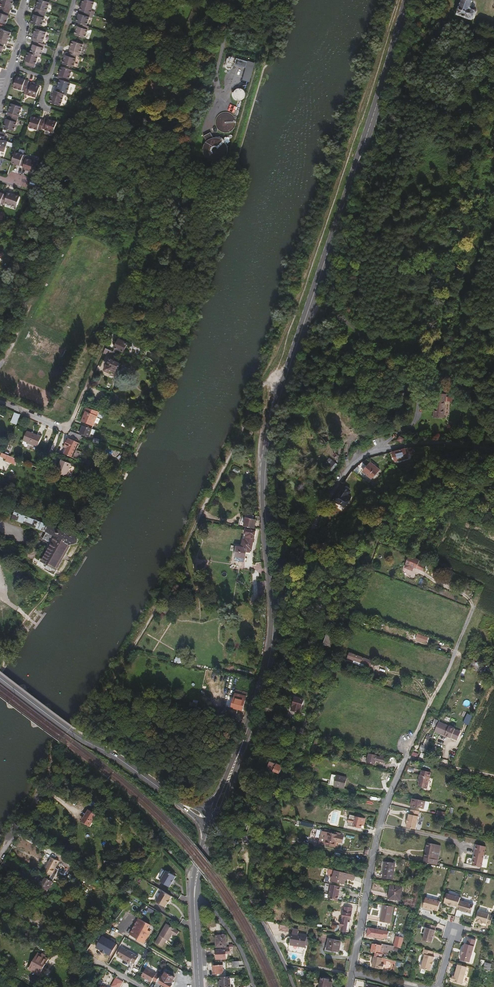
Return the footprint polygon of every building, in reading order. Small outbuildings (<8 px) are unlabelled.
[(12,0),(1,0),(0,3),(0,9),(9,12),(12,0)] [(49,1),(44,0),(38,0),(35,9),(45,13),(49,1)] [(92,1),(89,0),(81,0),(78,9),(89,13),(92,1)] [(457,14),(472,20),(474,18),(476,13),(475,9),(469,7),(472,0),(462,0),(457,14)] [(9,12),(0,9),(0,22),(5,24),(9,12)] [(41,24),(45,13),(35,9),(31,21),(41,24)] [(85,23),(89,13),(78,9),(75,20),(77,21),(85,23)] [(84,36),(88,24),(85,23),(77,21),(73,33),(84,36)] [(445,24),(434,21),(431,28),(443,32),(445,24)] [(42,42),(45,30),(35,27),(31,39),(33,39),(42,42)] [(9,32),(0,29),(0,42),(3,43),(6,44),(9,32)] [(40,55),(44,43),(42,42),(33,39),(29,52),(38,54),(40,55)] [(79,54),(82,42),(72,39),(68,50),(76,53),(79,54)] [(72,65),(76,53),(68,50),(66,50),(62,62),(72,65)] [(34,66),(38,54),(29,52),(27,51),(23,63),(34,66)] [(249,82),(254,65),(235,60),(233,66),(245,69),(242,80),(249,82)] [(68,80),(71,68),(61,65),(57,77),(59,78),(68,80)] [(27,82),(27,80),(15,76),(12,86),(24,90),(27,82)] [(66,93),(70,81),(68,80),(59,78),(56,90),(64,92),(66,93)] [(35,96),(39,86),(27,82),(24,90),(23,92),(35,96)] [(60,104),(64,92),(56,90),(53,89),(50,101),(60,104)] [(245,95),(244,93),(244,92),(243,91),(242,90),(240,89),(239,89),(237,89),(236,90),(235,91),(234,92),(233,93),(233,95),(233,96),(234,97),(234,99),(236,100),(237,100),(238,101),(240,101),(241,100),(242,100),(243,99),(244,97),(245,96),(245,95)] [(17,118),(21,106),(10,102),(6,114),(17,118)] [(234,129),(234,128),(235,125),(236,123),(235,120),(234,118),(234,117),(232,115),(230,113),(227,113),(226,113),(224,113),(221,114),(219,115),(218,116),(217,118),(216,120),(215,123),(216,125),(216,126),(217,128),(218,130),(220,131),(222,132),(225,133),(226,133),(229,132),(231,131),(232,130),(234,129)] [(13,130),(17,118),(6,114),(3,126),(13,130)] [(41,128),(43,119),(32,115),(28,126),(40,130),(41,128)] [(53,131),(56,120),(44,116),(43,119),(41,128),(53,131)] [(216,161),(216,137),(214,137),(211,138),(209,140),(208,141),(206,143),(205,144),(205,146),(204,149),(205,152),(205,153),(206,155),(208,157),(209,158),(211,160),(214,161),(216,161)] [(227,155),(227,153),(228,150),(228,147),(227,144),(226,142),(224,140),(221,138),(219,137),(216,137),(216,161),(219,161),(221,160),(223,159),(225,157),(227,155)] [(23,165),(25,157),(26,154),(14,151),(11,161),(23,165)] [(34,171),(37,161),(25,157),(23,165),(22,167),(34,171)] [(16,206),(20,195),(7,192),(6,194),(4,202),(16,206)] [(161,256),(164,250),(166,250),(167,247),(158,243),(154,253),(161,256)] [(124,351),(128,342),(119,338),(113,351),(114,351),(121,354),(123,350),(124,351)] [(113,354),(114,351),(113,351),(105,347),(103,353),(109,356),(110,352),(113,354)] [(118,369),(121,363),(110,358),(105,369),(106,369),(104,374),(108,376),(111,371),(112,370),(115,371),(117,368),(118,369)] [(433,416),(443,417),(445,394),(444,393),(434,392),(433,416)] [(93,425),(99,411),(85,407),(83,410),(85,411),(81,421),(93,425)] [(90,436),(93,428),(83,425),(81,431),(86,433),(85,434),(90,436)] [(37,445),(41,436),(27,430),(23,440),(37,445)] [(79,442),(70,438),(70,439),(67,437),(64,444),(65,444),(66,442),(75,446),(73,451),(66,448),(63,453),(72,457),(76,449),(79,442)] [(73,451),(75,446),(66,442),(65,444),(67,445),(66,446),(66,448),(73,451)] [(394,461),(406,458),(404,448),(391,452),(394,461)] [(79,460),(82,453),(76,449),(72,457),(79,460)] [(428,460),(436,458),(434,451),(427,453),(428,460)] [(66,476),(71,463),(61,459),(56,472),(66,476)] [(409,464),(406,464),(406,461),(396,463),(398,472),(404,471),(404,469),(410,468),(409,464)] [(370,478),(378,470),(370,462),(362,471),(370,478)] [(346,495),(350,490),(343,486),(334,500),(344,507),(350,497),(346,495)] [(41,526),(45,518),(27,511),(24,519),(25,520),(24,523),(28,524),(29,521),(41,526)] [(252,518),(243,516),(241,516),(240,521),(238,520),(237,525),(253,528),(255,519),(252,518)] [(61,572),(80,541),(77,542),(75,535),(73,536),(73,533),(71,534),(51,526),(49,531),(54,534),(49,543),(40,556),(56,570),(59,572),(61,572)] [(253,542),(255,531),(244,529),(243,534),(245,534),(244,539),(242,539),(240,547),(236,547),(234,557),(244,558),(246,548),(250,549),(252,541),(253,542)] [(49,543),(54,534),(49,531),(44,539),(49,543)] [(418,561),(419,558),(408,554),(405,562),(406,562),(413,565),(416,567),(416,566),(419,567),(421,562),(418,561)] [(56,570),(40,556),(35,564),(50,574),(52,574),(53,574),(54,574),(44,568),(47,564),(56,570)] [(56,570),(47,564),(44,568),(54,574),(56,570)] [(257,590),(265,589),(264,581),(256,581),(257,590)] [(329,646),(333,635),(328,633),(324,644),(329,646)] [(369,665),(370,660),(353,654),(350,663),(359,666),(360,662),(369,665)] [(242,710),(245,696),(234,693),(231,708),(242,710)] [(297,715),(302,703),(293,700),(289,712),(297,715)] [(438,723),(434,732),(448,738),(452,729),(438,723)] [(455,731),(455,730),(452,729),(448,738),(451,739),(452,739),(458,741),(461,733),(455,731)] [(425,751),(429,741),(426,739),(423,746),(421,745),(419,749),(421,750),(425,751)] [(366,761),(373,763),(374,760),(375,756),(375,755),(368,753),(366,761)] [(278,773),(281,765),(275,763),(272,770),(278,773)] [(430,772),(421,770),(420,775),(419,779),(428,781),(430,772)] [(427,789),(428,781),(419,779),(419,781),(418,786),(427,789)] [(334,786),(346,789),(347,783),(336,780),(334,786)] [(423,809),(424,801),(412,798),(410,805),(423,809)] [(407,818),(406,821),(416,823),(419,811),(410,809),(409,814),(408,814),(407,818)] [(90,826),(97,815),(90,811),(83,822),(90,826)] [(365,818),(350,815),(349,821),(363,824),(365,818)] [(415,829),(416,823),(406,821),(406,822),(405,827),(415,829)] [(255,824),(252,824),(251,823),(249,832),(247,831),(244,842),(252,844),(257,825),(255,824)] [(339,841),(340,837),(317,831),(315,837),(320,838),(320,842),(335,846),(336,842),(337,840),(339,841)] [(432,859),(435,844),(426,842),(422,862),(436,865),(437,860),(432,859)] [(437,860),(440,845),(435,844),(432,859),(437,860)] [(486,847),(476,845),(472,865),(481,867),(486,847)] [(52,868),(56,860),(51,858),(45,870),(52,874),(54,870),(52,868)] [(392,878),(394,863),(384,861),(381,877),(392,878)] [(160,881),(168,886),(169,887),(171,883),(172,884),(174,880),(173,880),(175,876),(166,871),(163,870),(162,870),(159,875),(160,877),(162,878),(160,881)] [(355,880),(356,875),(334,870),(333,875),(336,876),(335,877),(333,877),(333,881),(346,884),(347,880),(345,880),(345,878),(355,880)] [(47,891),(52,882),(45,878),(40,887),(47,891)] [(338,901),(341,887),(332,885),(329,899),(338,901)] [(399,900),(401,887),(389,885),(387,898),(399,900)] [(169,899),(171,896),(161,890),(155,901),(164,907),(167,903),(169,900),(169,899)] [(453,906),(453,905),(457,906),(459,900),(460,897),(454,895),(447,893),(446,893),(444,902),(448,903),(447,904),(453,906)] [(437,910),(440,901),(425,897),(423,906),(424,908),(428,909),(429,908),(432,909),(437,910)] [(470,913),(473,904),(459,900),(457,906),(456,909),(470,913)] [(388,923),(392,906),(382,904),(378,921),(388,923)] [(350,919),(353,908),(345,906),(342,920),(347,922),(348,919),(350,919)] [(488,916),(488,915),(478,912),(476,921),(476,922),(482,924),(482,923),(482,922),(486,923),(486,924),(490,925),(490,923),(492,917),(488,916)] [(271,931),(279,927),(276,923),(266,922),(271,931)] [(434,930),(435,926),(427,923),(426,927),(425,927),(422,940),(431,942),(434,930)] [(144,936),(148,929),(141,925),(137,933),(139,935),(137,940),(141,942),(144,936)] [(172,932),(172,931),(164,926),(154,942),(161,946),(164,942),(165,943),(169,937),(173,939),(176,934),(172,932)] [(383,933),(379,932),(380,930),(368,927),(367,935),(382,938),(383,933)] [(304,950),(307,936),(295,933),(292,947),(304,950)] [(215,947),(226,947),(225,936),(215,936),(215,947)] [(403,938),(396,936),(393,946),(401,948),(403,938)] [(339,951),(341,940),(329,938),(327,949),(339,951)] [(469,962),(475,940),(468,938),(466,944),(464,943),(463,948),(462,948),(461,954),(460,960),(469,962)] [(372,943),(370,952),(375,953),(380,953),(381,947),(388,948),(389,945),(378,943),(377,944),(372,943)] [(137,965),(141,958),(125,948),(119,958),(126,961),(126,960),(133,964),(134,963),(137,965)] [(431,956),(432,951),(423,948),(422,954),(424,954),(420,968),(429,971),(430,966),(431,966),(432,961),(433,956),(431,956)] [(216,960),(225,959),(225,950),(216,950),(216,960)] [(39,975),(48,959),(37,953),(28,969),(39,975)] [(381,958),(379,957),(374,956),(371,967),(379,969),(379,968),(382,969),(383,964),(380,964),(381,958)] [(461,984),(466,967),(457,964),(455,973),(454,976),(453,976),(452,975),(450,980),(452,981),(461,984)] [(213,974),(223,974),(222,965),(213,966),(213,974)] [(151,982),(152,980),(156,982),(160,975),(145,967),(141,976),(151,982)] [(174,978),(165,972),(159,982),(167,986),(171,986),(172,985),(171,984),(174,978)] [(230,976),(219,977),(219,981),(220,986),(230,986),(230,976)] [(121,981),(114,977),(109,985),(113,986),(118,986),(121,981)] [(329,979),(321,978),(319,986),(331,986),(332,982),(328,981),(329,979)]
